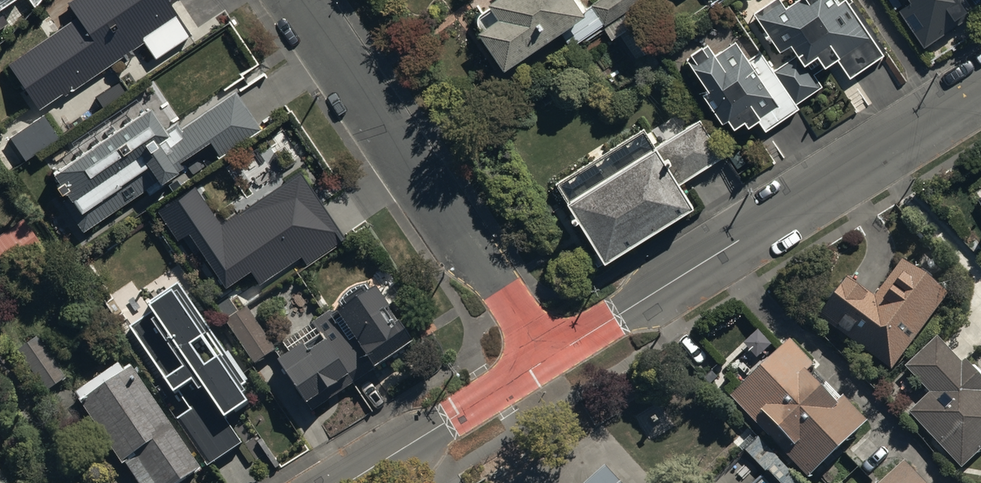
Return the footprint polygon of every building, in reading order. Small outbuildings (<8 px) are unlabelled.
[(38,103),(122,51),(126,57),(135,51),(131,45),(143,37),(155,56),(191,33),(170,0),(67,0),(75,13),(7,55),(38,103)] [(575,0),(489,0),(477,8),(487,23),(478,29),(506,70),(585,14),(575,0)] [(626,13),(645,0),(590,0),(595,8),(591,10),(613,43),(620,38),(632,29),(636,26),(626,13)] [(846,0),(837,0),(833,2),(832,0),(798,0),(786,8),(780,0),(770,0),(755,11),(779,50),(791,44),(797,53),(773,68),(760,50),(745,59),(733,41),(710,57),(702,46),(683,59),(706,90),(699,95),(721,126),(725,123),(732,133),(741,126),(744,131),(756,122),(763,132),(798,107),(794,102),(821,83),(813,72),(819,67),(823,72),(839,60),(850,76),(883,53),(846,0)] [(896,7),(921,45),(971,11),(964,0),(907,0),(896,7)] [(8,26),(0,13),(0,32),(8,26)] [(233,90),(179,126),(175,120),(166,127),(147,99),(140,104),(136,98),(74,140),(76,144),(46,164),(66,194),(60,198),(80,229),(150,182),(138,164),(147,158),(160,177),(179,164),(176,160),(207,138),(217,153),(258,126),(233,90)] [(44,116),(10,138),(26,162),(60,139),(44,116)] [(558,183),(605,256),(691,202),(679,184),(724,155),(700,117),(656,144),(645,127),(558,183)] [(344,236),(298,169),(221,221),(194,181),(155,207),(177,239),(188,232),(224,285),(249,269),(258,282),(301,253),(306,261),(344,236)] [(22,212),(0,228),(0,254),(12,269),(46,244),(22,212)] [(815,310),(888,364),(946,288),(902,255),(874,292),(845,270),(815,310)] [(279,360),(308,404),(347,379),(353,389),(378,372),(376,370),(417,343),(402,321),(395,325),(388,314),(390,312),(376,290),(369,295),(364,288),(344,302),(347,307),(282,349),(286,355),(279,360)] [(247,393),(178,294),(148,314),(153,320),(131,335),(189,419),(174,429),(208,478),(244,453),(222,422),(247,404),(242,397),(247,393)] [(275,346),(247,304),(228,317),(255,359),(275,346)] [(906,407),(960,464),(980,443),(980,376),(962,355),(958,358),(934,333),(903,363),(927,387),(906,407)] [(33,334),(15,347),(45,389),(63,376),(33,334)] [(729,390),(806,471),(863,416),(840,392),(834,397),(804,366),(811,360),(787,335),(729,390)] [(199,473),(132,373),(118,383),(112,374),(75,399),(123,470),(125,468),(135,482),(184,482),(199,473)] [(901,456),(873,482),(924,482),(920,479),(922,477),(901,456)] [(0,466),(0,482),(11,482),(0,466)] [(605,469),(590,482),(618,482),(605,469)]
